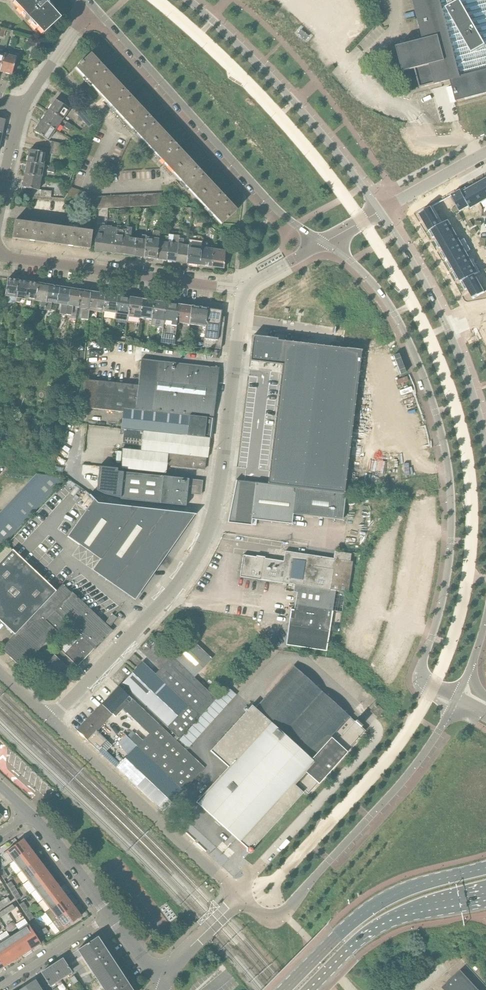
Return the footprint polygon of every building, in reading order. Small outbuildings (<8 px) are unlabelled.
[(44,35),(61,19),(60,19),(59,20),(48,7),(50,6),(47,1),(45,0),(11,0),(44,35)] [(425,40),(426,40),(397,48),(404,72),(416,69),(420,88),(451,80),(452,82),(452,85),(457,102),(485,95),(485,0),(415,0),(425,40)] [(301,30),(298,34),(305,40),(308,36),(301,30)] [(4,55),(0,72),(12,75),(14,67),(16,68),(18,58),(9,56),(9,55),(4,54),(4,55)] [(223,196),(164,132),(150,117),(91,54),(83,62),(82,61),(78,64),(79,65),(75,69),(148,147),(221,225),(237,210),(223,196)] [(49,110),(62,120),(70,109),(56,100),(49,110)] [(91,131),(97,126),(82,109),(76,114),(83,121),(78,125),(87,135),(91,131)] [(41,121),(56,130),(62,120),(49,110),(41,121)] [(56,130),(41,121),(34,132),(48,141),(56,130)] [(70,130),(72,126),(67,122),(64,127),(70,130)] [(50,148),(60,150),(61,144),(51,142),(50,148)] [(59,157),(66,158),(67,152),(60,151),(60,150),(50,148),(49,154),(59,156),(59,157)] [(27,163),(44,166),(46,153),(30,150),(27,163)] [(25,175),(41,178),(44,166),(27,163),(25,175)] [(41,178),(25,175),(22,187),(39,191),(41,178)] [(471,188),(480,203),(485,200),(485,193),(480,182),(471,188)] [(67,199),(72,201),(76,189),(70,187),(67,199)] [(466,188),(460,191),(469,207),(470,209),(480,203),(471,188),(467,190),(466,188)] [(72,201),(78,203),(82,191),(76,189),(72,201)] [(78,203),(83,205),(87,193),(82,191),(78,203)] [(460,191),(451,196),(460,212),(469,207),(460,191)] [(83,205),(89,206),(93,195),(87,193),(83,205)] [(89,206),(97,209),(99,197),(93,195),(89,206)] [(97,209),(106,208),(105,196),(99,197),(97,209)] [(433,206),(420,214),(430,232),(443,224),(433,206)] [(90,249),(92,231),(15,220),(13,239),(90,249)] [(443,224),(430,232),(433,238),(436,237),(438,241),(454,231),(448,221),(443,224)] [(95,251),(105,252),(107,226),(102,225),(102,226),(96,225),(95,251)] [(105,252),(115,254),(117,227),(107,226),(105,252)] [(115,254),(125,255),(128,227),(117,226),(117,227),(115,254)] [(125,255),(134,256),(136,239),(131,238),(132,228),(128,227),(125,255)] [(167,261),(177,262),(180,232),(179,232),(180,227),(176,227),(175,232),(174,232),(174,235),(172,235),(171,243),(169,243),(167,261)] [(144,258),(157,260),(159,236),(160,232),(153,231),(152,238),(147,238),(144,258)] [(438,241),(435,242),(439,249),(441,248),(443,251),(460,242),(454,231),(438,241)] [(177,262),(187,264),(189,246),(183,245),(184,239),(184,240),(185,233),(180,232),(177,262)] [(134,256),(144,258),(147,238),(146,238),(146,236),(142,235),(141,239),(136,239),(134,256)] [(157,260),(167,261),(169,243),(168,243),(169,237),(159,236),(157,260)] [(443,251),(441,253),(445,259),(447,258),(449,261),(449,262),(466,252),(466,253),(471,250),(465,239),(460,242),(443,251)] [(200,266),(202,243),(203,242),(189,240),(189,246),(187,264),(200,266)] [(200,266),(212,267),(213,250),(207,249),(208,244),(202,243),(200,266)] [(212,267),(224,269),(226,251),(213,250),(212,267)] [(449,261),(447,263),(451,270),(453,269),(455,272),(472,263),(466,253),(466,252),(449,262),(449,261)] [(455,272),(453,273),(457,280),(459,279),(461,283),(475,275),(480,272),(474,261),(472,263),(455,272)] [(475,275),(461,283),(466,290),(468,289),(473,299),(485,293),(475,275)] [(5,297),(16,298),(19,280),(8,279),(7,279),(5,297)] [(16,302),(25,304),(29,282),(19,280),(16,298),(16,302)] [(30,301),(35,302),(39,283),(29,282),(25,304),(29,304),(30,301)] [(39,310),(45,311),(49,285),(39,283),(35,302),(35,304),(40,305),(39,310)] [(51,304),(57,304),(60,287),(49,285),(45,311),(50,312),(51,304)] [(60,314),(66,315),(71,288),(60,287),(57,304),(61,305),(60,314)] [(73,307),(78,308),(82,290),(71,288),(66,315),(71,316),(73,307)] [(88,321),(88,318),(91,291),(82,290),(78,308),(78,309),(82,310),(81,320),(88,321)] [(103,314),(104,313),(106,293),(91,291),(88,318),(96,319),(97,313),(103,314)] [(104,313),(115,314),(118,295),(106,293),(104,313)] [(127,321),(127,318),(130,297),(118,295),(115,314),(115,319),(127,321)] [(140,319),(142,299),(130,297),(127,318),(140,319)] [(140,319),(152,320),(154,301),(142,299),(140,319)] [(152,320),(164,322),(167,303),(154,301),(152,320)] [(176,327),(176,325),(179,305),(167,303),(164,322),(161,343),(174,345),(176,327)] [(179,324),(190,325),(192,306),(179,305),(176,325),(179,325),(179,324)] [(205,327),(208,309),(192,306),(190,325),(205,327)] [(205,327),(203,347),(221,349),(224,325),(220,324),(222,313),(209,311),(209,309),(208,309),(205,327)] [(362,351),(254,339),(251,361),(283,365),(269,484),(296,488),(345,493),(362,351)] [(44,355),(46,348),(39,346),(38,354),(44,355)] [(400,350),(395,352),(401,373),(407,371),(400,350)] [(70,359),(84,360),(84,352),(71,351),(70,359)] [(218,368),(141,359),(139,380),(136,379),(136,385),(83,380),(81,394),(80,407),(123,412),(123,408),(212,418),(215,395),(216,392),(218,369),(218,368)] [(210,438),(211,433),(212,418),(123,408),(123,412),(121,428),(143,431),(210,438)] [(206,458),(208,458),(210,438),(143,431),(141,451),(122,449),(122,469),(152,472),(152,475),(165,477),(165,473),(166,473),(167,465),(205,469),(206,458)] [(124,472),(121,499),(186,506),(187,494),(201,495),(202,481),(165,477),(152,475),(124,472)] [(66,478),(37,474),(0,513),(0,549),(66,478)] [(228,523),(251,525),(251,519),(292,524),(293,515),(296,488),(269,484),(236,481),(228,523)] [(345,493),(296,488),(293,515),(341,520),(345,493)] [(94,570),(129,595),(135,599),(194,515),(196,515),(196,514),(98,503),(90,495),(94,500),(68,537),(101,560),(94,570)] [(277,557),(284,558),(285,549),(272,547),(271,551),(278,552),(277,557)] [(15,635),(56,591),(12,550),(0,563),(0,621),(15,635)] [(335,591),(348,593),(352,562),(350,562),(351,554),(335,552),(334,559),(285,552),(284,562),(264,559),(265,557),(257,556),(257,558),(244,556),(240,576),(294,585),(335,591)] [(97,617),(72,592),(71,593),(63,584),(56,591),(15,635),(2,649),(22,668),(52,637),(62,647),(81,664),(112,631),(97,617)] [(329,636),(332,611),(335,591),(294,585),(294,593),(295,594),(294,605),(293,610),(292,609),(290,618),(288,630),(329,636)] [(106,623),(111,626),(117,618),(112,614),(106,623)] [(288,630),(286,645),(326,651),(329,636),(288,630)] [(194,677),(211,659),(185,634),(168,652),(172,656),(194,677)] [(57,680),(68,669),(67,669),(74,662),(78,667),(81,664),(62,647),(43,668),(45,670),(44,671),(49,675),(50,674),(57,680)] [(174,738),(176,741),(179,738),(216,699),(194,678),(194,677),(172,656),(156,674),(143,662),(122,684),(176,736),(174,738)] [(309,794),(335,765),(365,731),(366,729),(362,725),(362,726),(356,721),(355,722),(350,718),(350,717),(294,666),(255,709),(252,706),(209,753),(224,767),(191,805),(246,856),(306,792),(309,794)] [(176,741),(174,738),(120,687),(98,709),(109,719),(113,715),(116,717),(123,709),(147,731),(144,734),(147,736),(142,741),(135,735),(133,737),(126,730),(123,733),(137,746),(184,790),(204,768),(176,741)] [(384,711),(377,704),(370,711),(377,718),(384,711)] [(78,731),(116,768),(120,764),(107,751),(112,746),(107,741),(97,731),(109,719),(98,709),(78,731)] [(120,764),(116,768),(163,812),(163,811),(184,790),(137,746),(120,764)] [(7,851),(14,861),(31,849),(23,839),(7,851)] [(14,861),(21,871),(38,858),(31,849),(14,861)] [(21,871),(28,881),(45,868),(38,858),(21,871)] [(28,881),(36,890),(52,878),(45,868),(28,881)] [(8,877),(3,869),(0,871),(0,873),(4,880),(8,877)] [(36,890),(43,900),(60,887),(52,878),(36,890)] [(12,892),(16,890),(11,882),(7,884),(12,892)] [(43,900),(50,909),(67,897),(60,887),(43,900)] [(17,901),(21,898),(16,890),(12,892),(17,901)] [(1,901),(4,906),(11,901),(8,897),(1,901)] [(45,913),(53,923),(74,907),(67,897),(50,909),(45,913)] [(25,913),(29,910),(24,902),(20,905),(25,913)] [(6,908),(8,913),(15,908),(13,904),(6,908)] [(53,923),(60,932),(82,917),(74,907),(53,923)] [(8,913),(6,908),(0,912),(0,915),(1,917),(8,913)] [(30,921),(34,918),(29,910),(25,913),(30,921)] [(38,933),(42,930),(36,922),(32,925),(38,933)] [(32,950),(41,944),(29,925),(20,931),(32,950)] [(38,933),(40,937),(48,932),(46,928),(42,930),(38,933)] [(23,955),(32,950),(20,931),(11,937),(23,955)] [(13,961),(23,955),(11,937),(2,943),(13,961)] [(116,967),(97,937),(78,950),(98,979),(105,989),(131,989),(116,967)] [(13,961),(2,943),(0,944),(0,960),(4,967),(13,961)] [(61,979),(71,972),(64,960),(63,959),(63,960),(52,966),(61,979)] [(50,986),(61,979),(52,966),(42,973),(41,973),(42,974),(50,986)] [(461,970),(442,988),(444,989),(479,989),(461,970)] [(28,989),(42,989),(36,982),(37,982),(36,980),(35,980),(35,981),(26,987),(28,989)]
